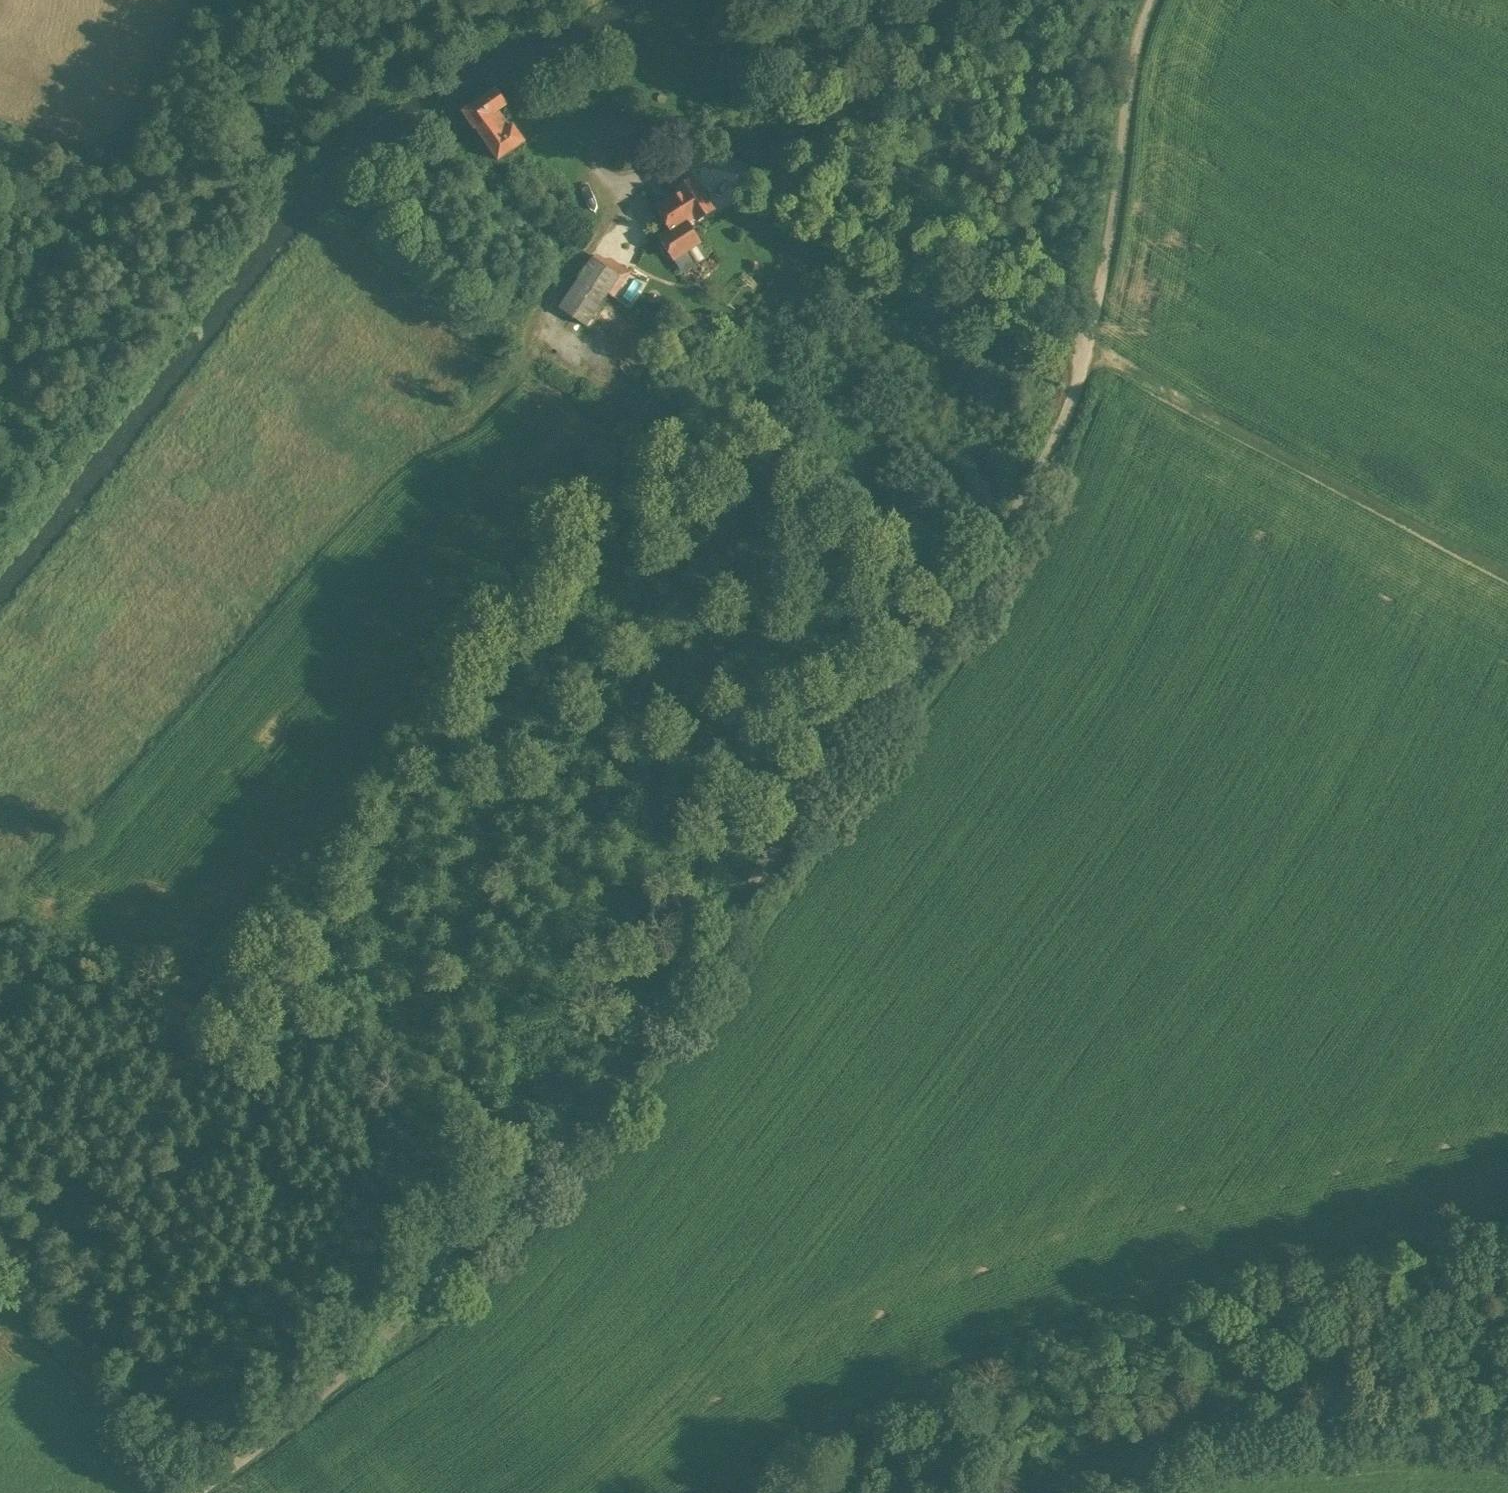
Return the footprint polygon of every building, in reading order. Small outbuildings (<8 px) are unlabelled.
[(498,87),(463,109),(474,128),(476,127),(495,159),(522,142),(512,124),(508,127),(497,109),(508,103),(498,87)] [(699,241),(686,221),(694,216),(697,219),(713,208),(693,178),(677,189),(679,192),(657,207),(672,229),(661,237),(675,258),(699,241)] [(708,255),(699,241),(675,258),(684,271),(708,255)] [(592,258),(558,307),(585,325),(606,294),(619,276),(592,258)] [(628,309),(606,294),(585,325),(606,340),(628,309)]
